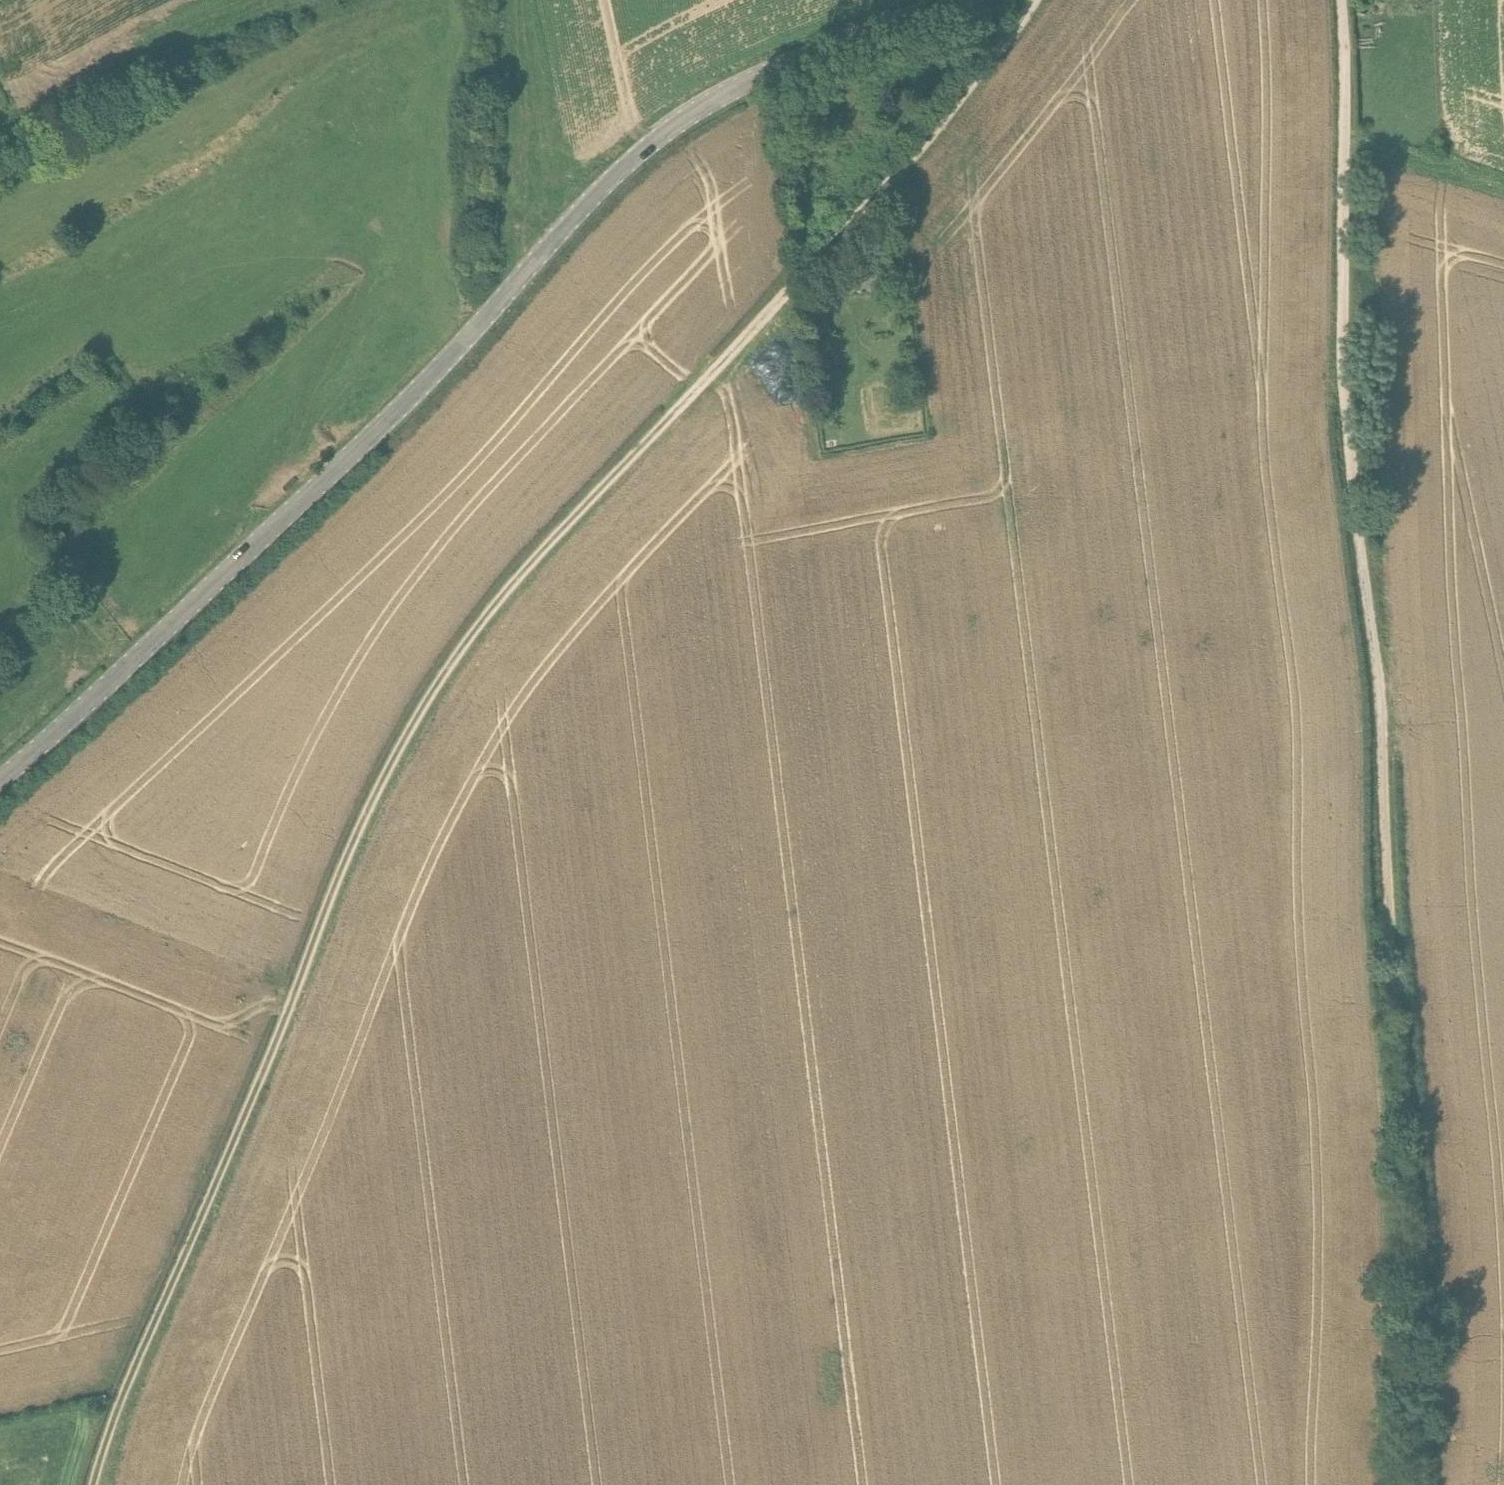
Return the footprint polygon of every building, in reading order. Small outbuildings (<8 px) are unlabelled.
[(874,265),(861,266),(862,277),(875,276),(874,265)]
